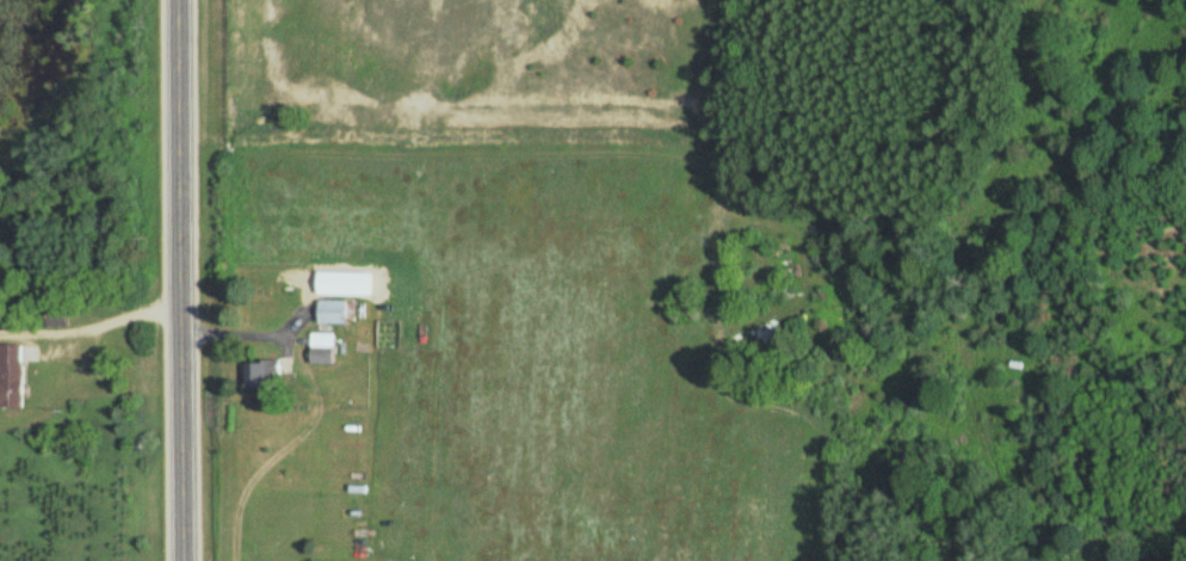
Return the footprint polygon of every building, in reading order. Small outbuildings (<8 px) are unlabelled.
[(350,324),(350,301),(320,301),(320,324),(350,324)] [(337,364),(337,334),(313,334),(313,364),(337,364)] [(25,408),(26,345),(2,345),(1,381),(0,381),(0,408),(25,408)] [(247,361),(247,388),(280,388),(280,361),(247,361)]
